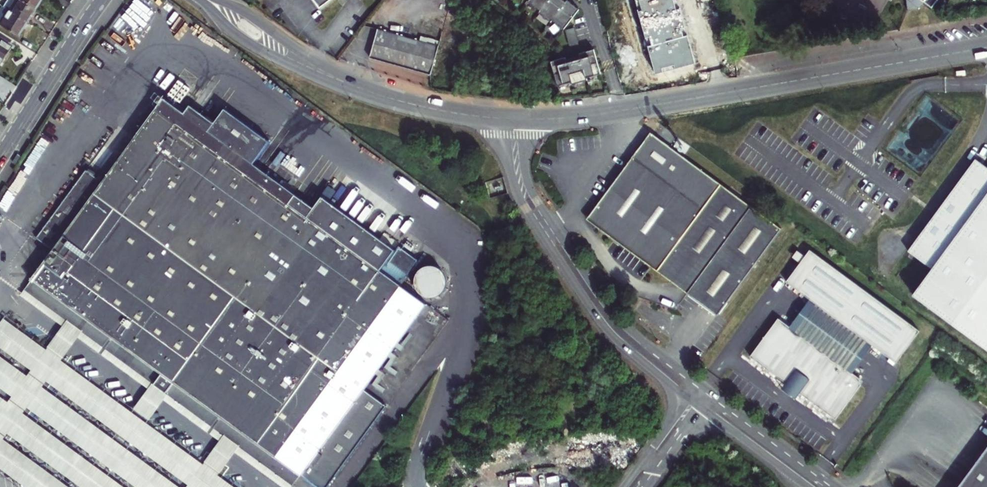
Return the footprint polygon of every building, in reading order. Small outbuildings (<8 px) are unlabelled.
[(37,9),(23,0),(8,0),(4,6),(28,22),(37,9)] [(37,9),(43,0),(23,0),(37,9)] [(538,8),(537,9),(549,19),(551,17),(562,26),(577,6),(569,0),(528,0),(538,8)] [(657,75),(687,70),(677,29),(680,29),(672,0),(629,0),(650,77),(657,75)] [(4,6),(3,6),(0,11),(0,22),(2,23),(1,24),(19,36),(28,22),(4,6)] [(572,23),(564,25),(569,40),(578,38),(572,23)] [(428,70),(436,41),(374,25),(366,54),(395,62),(428,70)] [(2,63),(13,47),(0,39),(0,62),(2,63)] [(559,51),(545,55),(554,79),(567,75),(568,77),(582,72),(581,70),(595,65),(587,41),(573,46),(574,48),(560,53),(559,51)] [(963,79),(961,69),(953,71),(955,81),(963,79)] [(283,480),(292,479),(295,474),(313,486),(322,486),(382,404),(359,387),(370,372),(373,367),(381,356),(385,351),(388,347),(391,343),(421,302),(395,283),(402,274),(408,278),(409,281),(409,283),(410,286),(412,288),(413,290),(415,292),(418,293),(420,294),(423,294),(426,294),(428,293),(431,292),(433,290),(435,288),(436,286),(437,283),(438,281),(438,278),(438,276),(437,273),(436,271),(434,268),(432,266),(430,265),(428,264),(425,264),(423,263),(420,264),(417,265),(415,266),(413,268),(411,270),(407,267),(414,257),(394,243),(391,248),(319,196),(311,207),(252,164),(268,142),(222,109),(211,123),(187,106),(181,114),(160,99),(141,126),(129,141),(99,183),(83,172),(34,240),(50,252),(41,265),(29,281),(66,308),(62,313),(63,323),(283,480)] [(137,123),(126,139),(129,141),(141,126),(137,123)] [(747,207),(717,184),(647,132),(592,207),(593,226),(654,271),(684,294),(712,315),(776,229),(747,207)] [(986,355),(986,173),(979,167),(968,160),(901,250),(926,268),(906,295),(986,355)] [(583,219),(593,226),(592,207),(583,219)] [(916,332),(805,251),(781,283),(806,301),(799,311),(785,329),(773,320),(747,357),(752,361),(832,419),(856,386),(855,380),(847,375),(860,357),(867,347),(891,365),(916,332)] [(217,476),(227,463),(234,454),(281,486),(286,486),(292,479),(283,480),(63,323),(62,313),(66,308),(29,281),(17,298),(61,329),(55,338),(44,352),(1,321),(0,322),(0,352),(188,486),(232,486),(217,476)] [(393,345),(391,343),(388,347),(395,352),(407,336),(402,333),(393,345)] [(392,357),(385,351),(381,356),(383,358),(377,366),(389,374),(391,371),(385,366),(392,357)] [(0,360),(0,392),(133,486),(176,486),(0,360)] [(380,372),(373,367),(370,372),(373,374),(366,383),(377,390),(380,386),(374,381),(380,372)] [(0,400),(0,431),(77,486),(121,486),(0,400)] [(0,441),(0,472),(21,486),(64,486),(0,441)] [(958,486),(986,486),(986,448),(958,486)]
